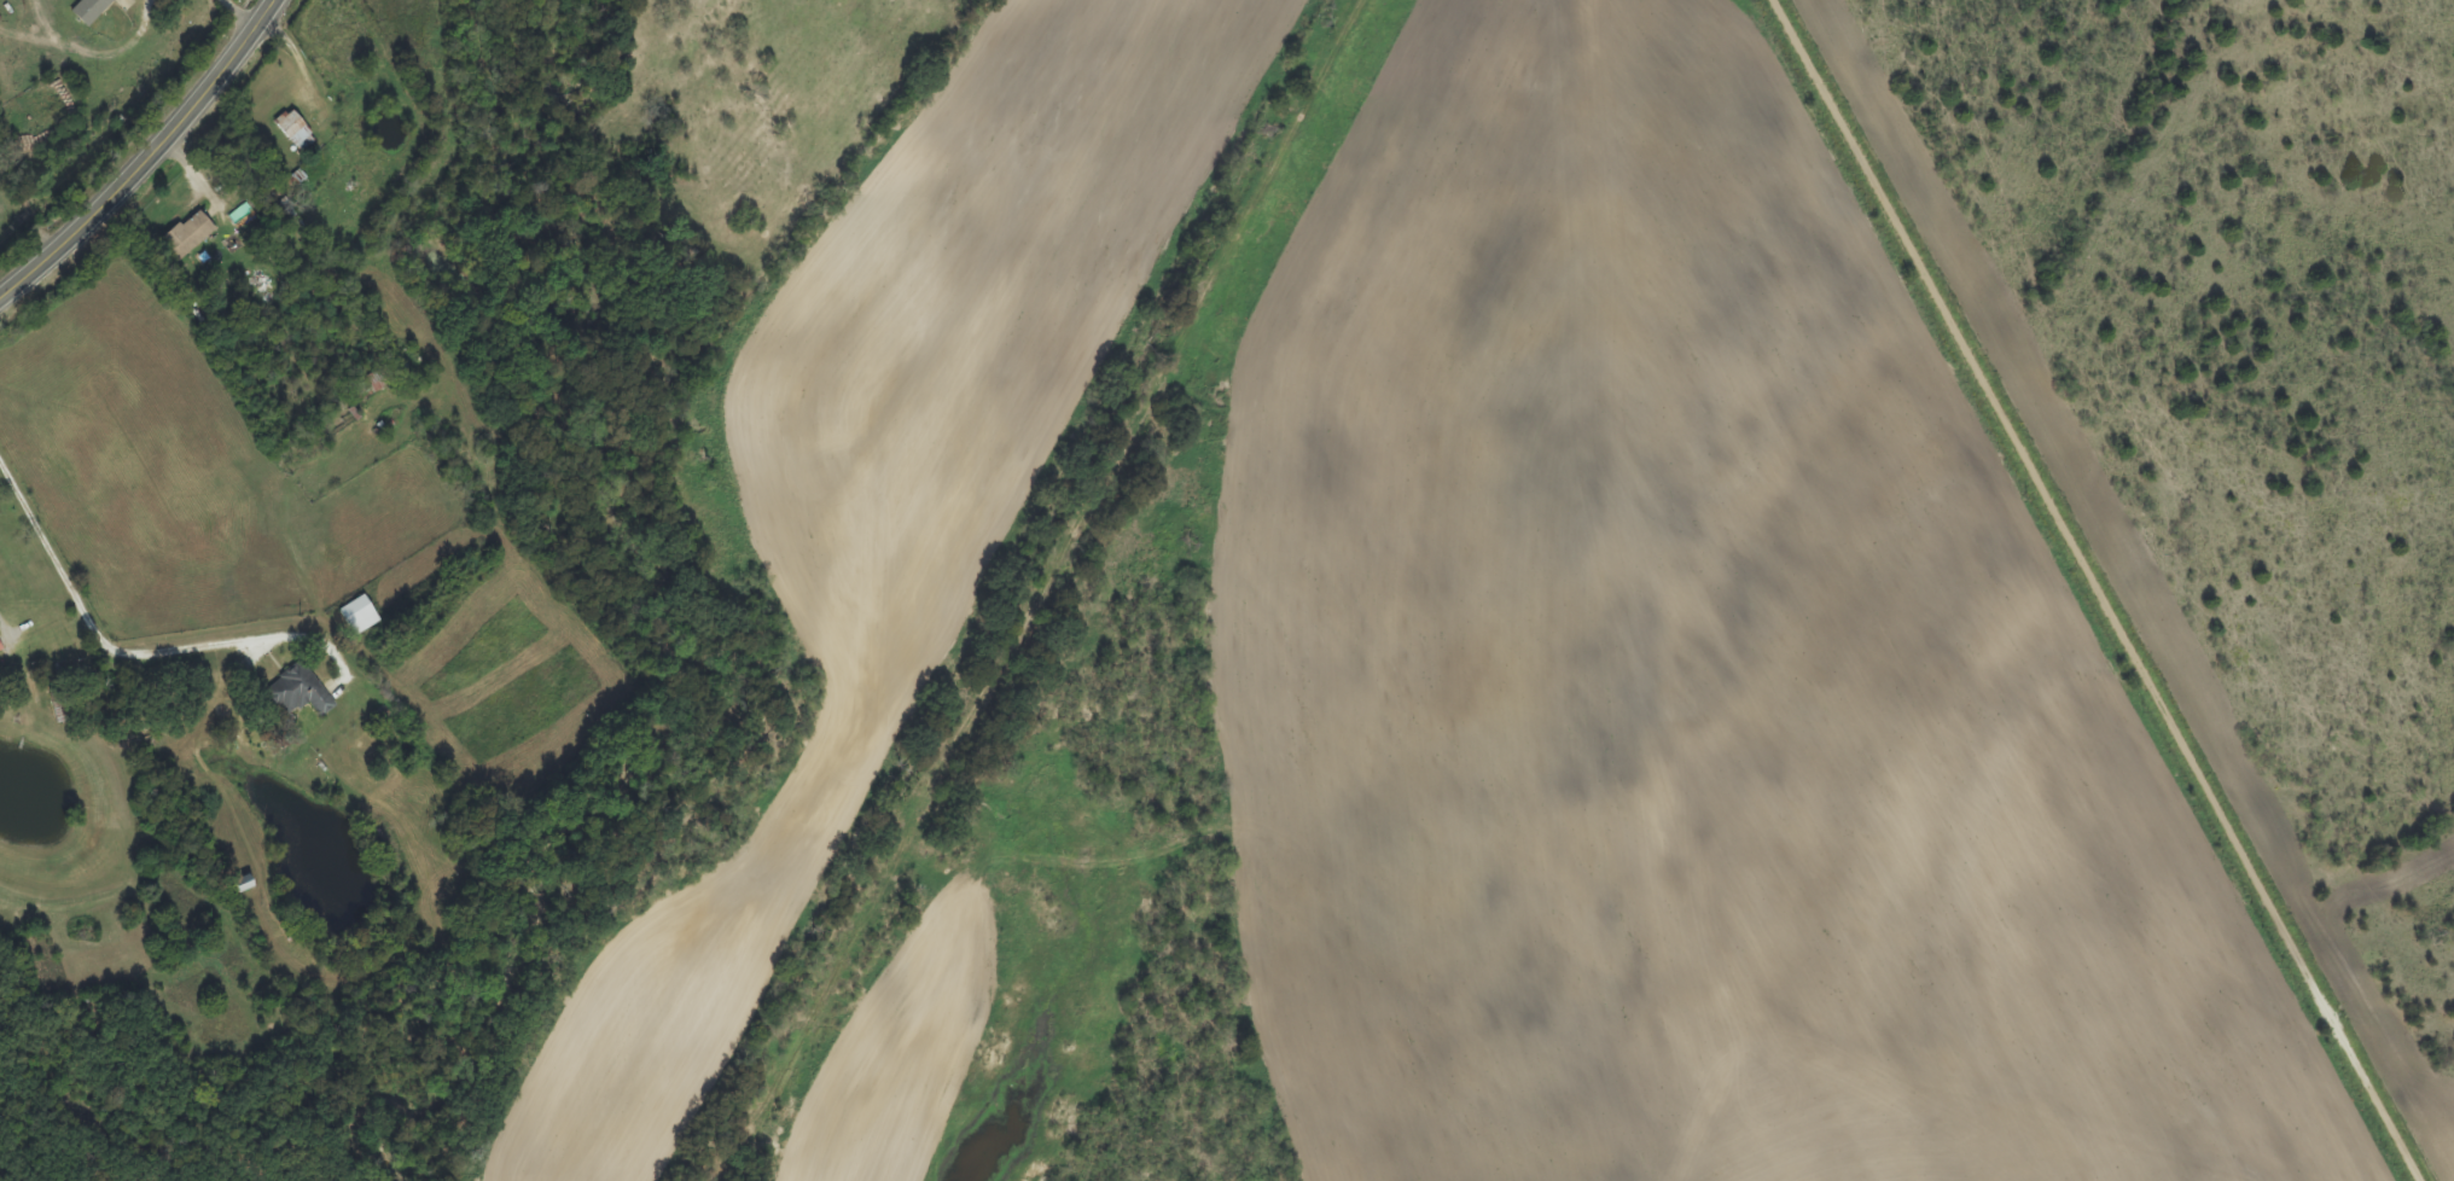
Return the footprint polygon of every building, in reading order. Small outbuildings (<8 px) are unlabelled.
[(71,13),(89,29),(115,0),(82,0),(71,13)] [(300,155),(317,143),(293,109),(276,121),(300,155)] [(178,264),(216,230),(198,210),(160,244),(178,264)] [(349,386),(357,403),(395,384),(387,368),(349,386)] [(341,609),(355,637),(380,625),(367,597),(341,609)] [(310,702),(321,718),(336,708),(304,662),(264,690),(285,720),(310,702)]
